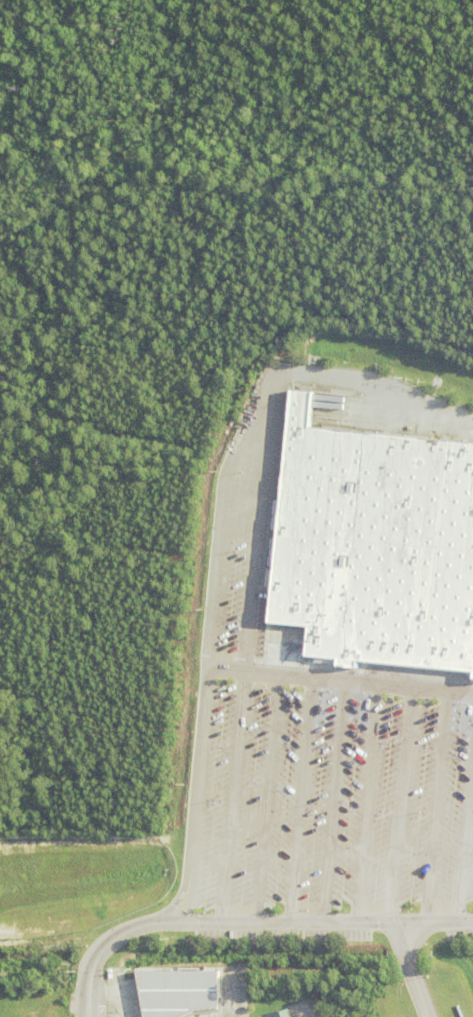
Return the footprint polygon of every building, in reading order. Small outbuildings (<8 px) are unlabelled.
[(313,428),(472,443),(472,673),(363,663),(362,670),(342,668),(342,666),(318,664),(319,657),(311,657),(314,627),(273,624),(296,390),(316,392),(313,428)] [(195,1011),(180,1016),(145,1016),(137,971),(219,970),(219,1009),(195,1011)] [(289,1009),(292,1016),(275,1016),(274,1014),(289,1009)]
